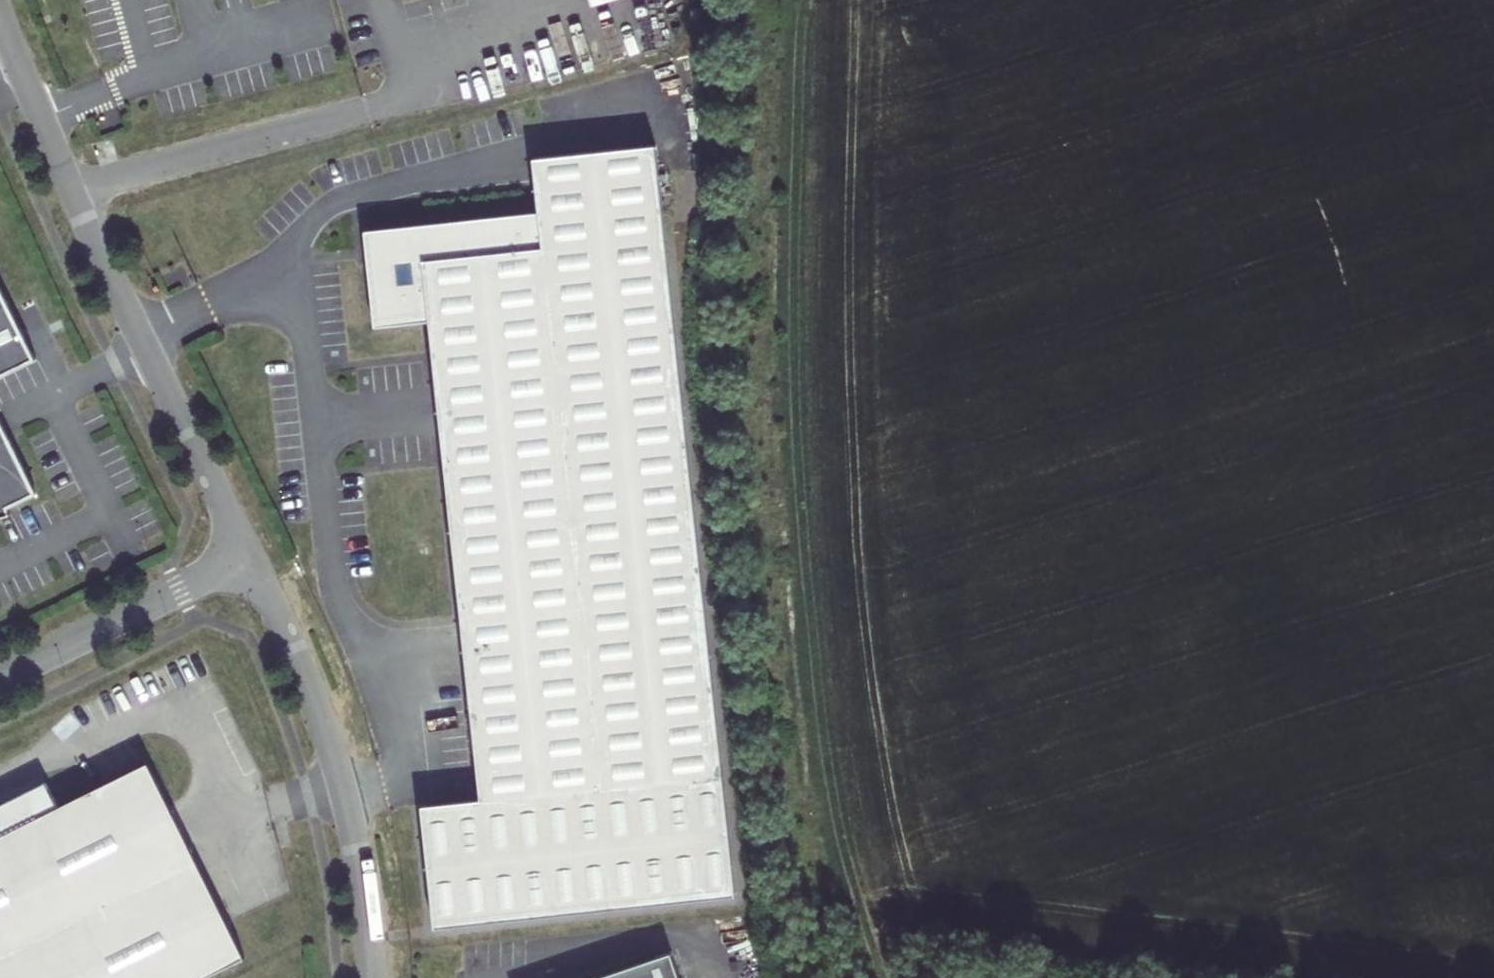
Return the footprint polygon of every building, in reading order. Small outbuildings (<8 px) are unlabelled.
[(736,895),(650,145),(528,158),(534,212),(416,225),(416,227),(368,232),(372,264),(367,265),(374,327),(429,321),(481,798),(422,805),(436,927),(736,895)] [(38,357),(0,282),(0,376),(38,357)] [(13,513),(11,506),(39,492),(16,445),(0,414),(0,516),(13,513)] [(0,808),(0,977),(211,977),(249,959),(231,921),(153,763),(63,808),(51,783),(0,808)] [(600,977),(679,977),(671,955),(600,977)]
